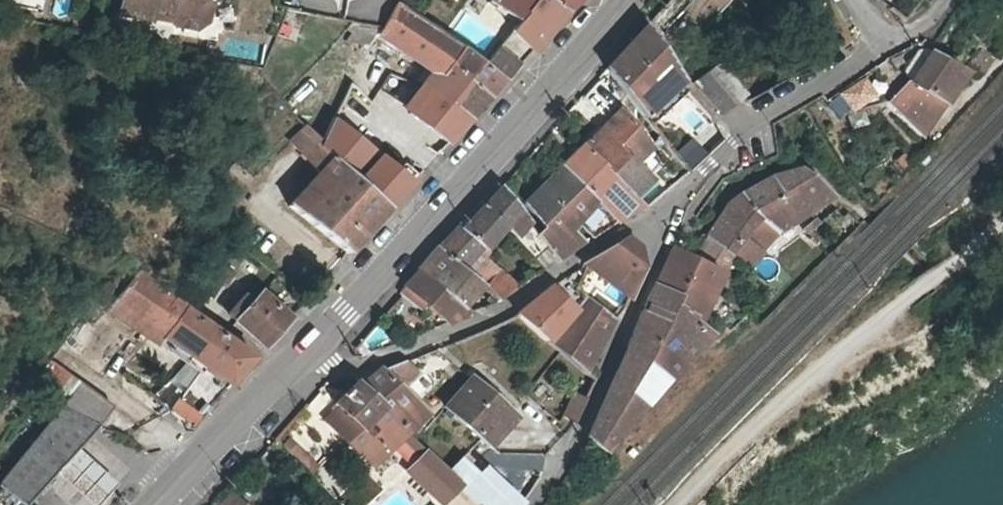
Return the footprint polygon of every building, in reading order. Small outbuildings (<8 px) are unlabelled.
[(210,0),(121,0),(119,11),(151,17),(153,6),(168,9),(167,13),(175,24),(194,28),(206,20),(210,0)] [(563,15),(545,0),(537,0),(517,24),(484,64),(501,79),(504,81),(540,39),(563,15)] [(488,2),(517,24),(537,0),(489,0),(488,2)] [(563,15),(565,16),(580,0),(545,0),(563,15)] [(429,50),(442,33),(398,2),(381,25),(377,32),(419,62),(429,50)] [(681,82),(647,27),(645,27),(606,68),(645,116),(681,82)] [(460,46),(442,33),(429,50),(448,61),(460,46)] [(489,93),(501,79),(484,64),(460,46),(448,61),(489,93)] [(981,47),(968,66),(981,75),(994,57),(981,47)] [(903,71),(911,76),(925,56),(917,51),(912,52),(902,66),(903,71)] [(963,72),(928,52),(925,56),(911,76),(908,82),(905,81),(885,100),(888,102),(918,133),(963,72)] [(489,93),(448,61),(430,83),(427,80),(424,84),(468,119),(491,95),(489,93)] [(717,66),(692,84),(716,116),(741,98),(717,66)] [(286,104),(303,117),(329,84),(312,71),(286,104)] [(468,119),(424,84),(420,88),(424,92),(411,108),(448,141),(468,119)] [(352,85),(333,119),(360,135),(374,105),(352,85)] [(411,108),(424,92),(420,88),(406,104),(411,108)] [(584,146),(633,197),(652,179),(646,172),(635,164),(650,147),(638,130),(627,117),(619,110),(584,146)] [(333,119),(321,143),(388,205),(411,181),(397,168),(378,153),(370,141),(333,119)] [(388,205),(321,143),(301,124),(287,139),(316,170),(288,204),(347,251),(371,224),(388,205)] [(675,154),(688,171),(706,154),(691,138),(675,154)] [(584,146),(563,167),(597,202),(615,221),(643,206),(633,197),(584,146)] [(563,167),(526,203),(544,229),(538,234),(537,235),(547,248),(557,260),(583,242),(571,230),(597,202),(563,167)] [(707,235),(727,253),(748,272),(763,254),(759,251),(779,233),(832,198),(824,189),(816,182),(809,175),(806,173),(802,171),(797,170),(771,178),(769,178),(761,183),(751,188),(743,194),(728,205),(707,235)] [(500,186),(485,203),(505,227),(534,259),(547,248),(537,235),(538,234),(519,211),(500,186)] [(439,247),(463,268),(477,254),(482,247),(486,250),(505,227),(485,203),(463,228),(458,227),(439,247)] [(582,236),(607,218),(600,209),(575,227),(582,236)] [(727,253),(707,235),(705,238),(712,243),(706,253),(698,249),(717,265),(727,253)] [(706,253),(712,243),(705,238),(698,249),(706,253)] [(626,239),(587,262),(602,275),(600,278),(608,285),(610,282),(611,283),(628,297),(642,266),(639,248),(626,239)] [(420,269),(463,308),(484,287),(463,268),(439,247),(420,269)] [(652,285),(698,325),(722,275),(693,258),(674,249),(668,259),(666,259),(652,285)] [(484,287),(493,294),(500,301),(504,298),(514,291),(509,285),(504,279),(495,270),(485,262),(477,254),(463,268),(484,287)] [(420,269),(402,289),(443,326),(471,314),(463,308),(420,269)] [(126,281),(105,309),(134,330),(142,321),(173,343),(192,355),(230,383),(254,356),(183,305),(134,271),(126,281)] [(105,309),(126,281),(116,274),(94,301),(105,309)] [(712,337),(698,325),(652,285),(625,348),(669,380),(712,337)] [(256,287),(237,309),(240,313),(234,321),(264,346),(288,318),(256,287)] [(519,314),(548,340),(587,295),(578,287),(565,303),(550,288),(519,314)] [(500,301),(493,294),(488,299),(493,305),(497,304),(500,301)] [(587,295),(548,340),(587,374),(616,321),(587,295)] [(98,314),(71,345),(96,367),(123,336),(98,314)] [(720,325),(709,334),(712,337),(718,343),(729,334),(720,325)] [(186,361),(192,355),(173,343),(168,349),(186,361)] [(603,454),(669,380),(625,348),(585,438),(589,441),(603,454)] [(230,383),(192,355),(186,361),(200,371),(169,409),(192,427),(202,416),(230,383)] [(360,386),(407,433),(427,415),(400,386),(412,374),(401,363),(380,370),(360,386)] [(481,439),(487,445),(513,416),(469,378),(445,406),(481,439)] [(324,421),(371,467),(387,452),(401,438),(405,435),(407,433),(360,386),(357,382),(333,404),(337,408),(324,421)] [(39,492),(41,495),(58,475),(80,452),(95,436),(69,412),(64,416),(55,407),(44,417),(55,428),(2,486),(23,504),(26,504),(39,492)] [(413,443),(405,435),(401,438),(413,449),(416,446),(413,443)] [(316,467),(295,445),(288,452),(309,474),(316,467)] [(413,449),(420,458),(424,454),(416,446),(413,449)] [(58,475),(85,500),(91,504),(99,504),(117,485),(107,476),(80,452),(58,475)] [(387,452),(371,467),(378,475),(394,459),(387,452)] [(431,461),(424,454),(420,458),(408,471),(442,504),(459,487),(447,476),(443,473),(441,470),(431,461)] [(443,473),(447,476),(466,456),(463,454),(443,473)] [(431,461),(441,470),(447,465),(438,456),(431,461)] [(459,487),(474,502),(494,480),(466,456),(447,476),(459,487)] [(474,502),(476,504),(517,504),(518,503),(494,480),(474,502)] [(39,492),(26,504),(31,504),(41,495),(39,492)] [(228,493),(218,504),(241,504),(228,493)]
